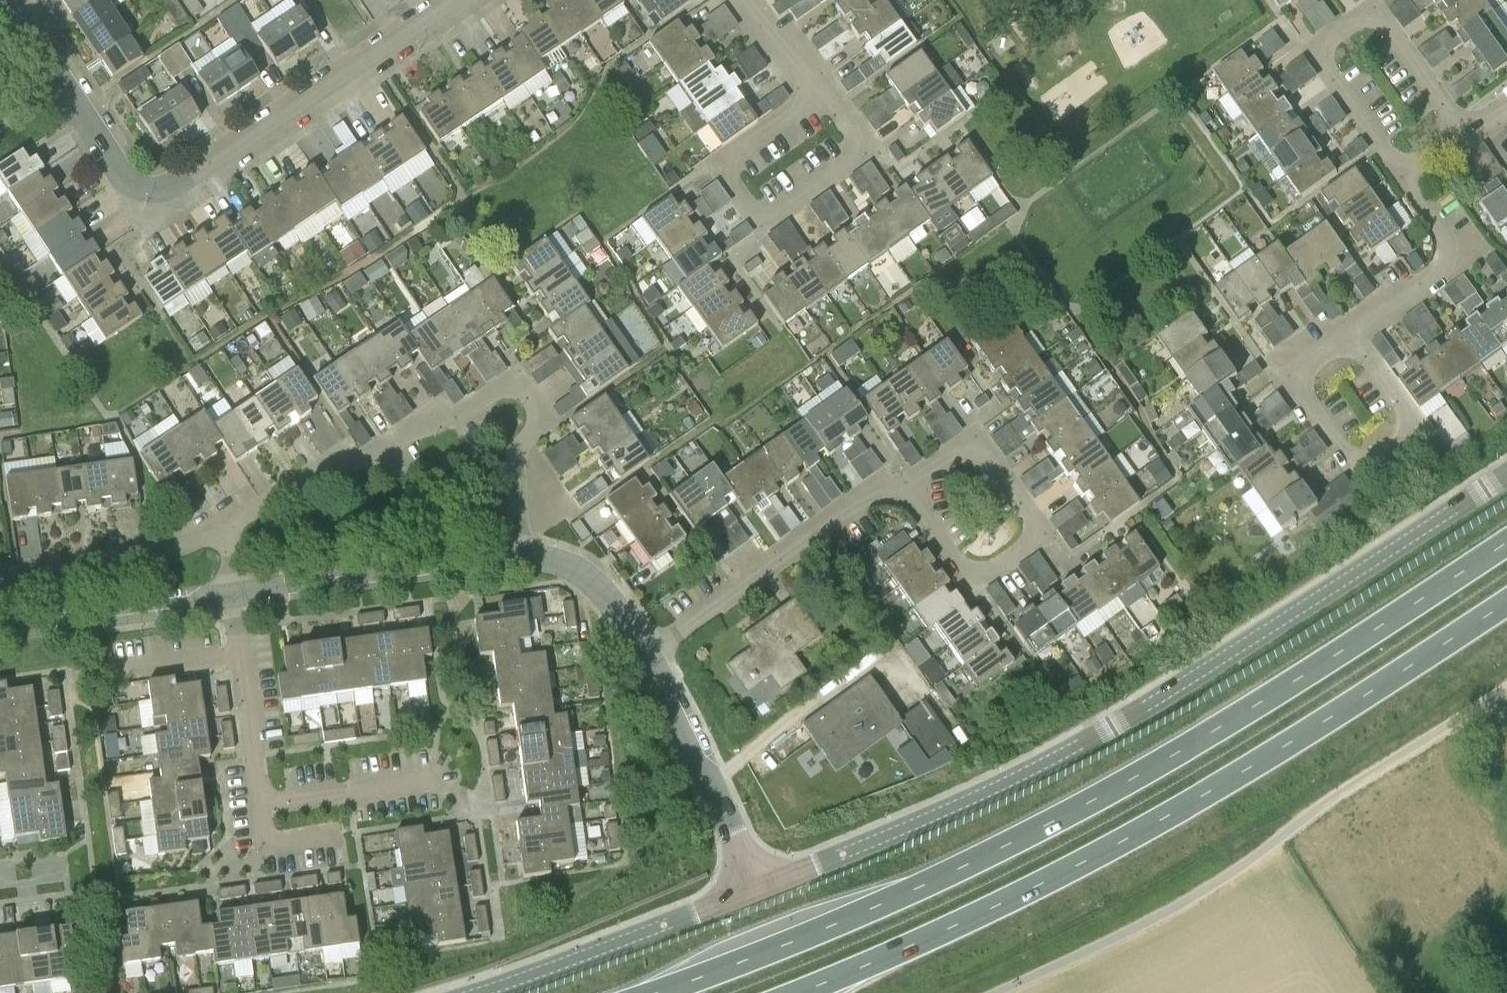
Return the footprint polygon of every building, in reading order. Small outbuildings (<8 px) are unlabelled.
[(73,18),(100,0),(61,0),(73,18)] [(86,38),(117,17),(105,0),(100,0),(73,18),(86,38)] [(179,5),(176,0),(162,0),(170,12),(179,5)] [(184,2),(194,17),(204,11),(196,0),(187,0),(184,2)] [(580,35),(558,0),(555,0),(545,7),(549,13),(541,19),(536,12),(535,13),(559,49),(580,35)] [(601,21),(587,0),(569,0),(562,5),(558,0),(580,35),(601,21)] [(601,21),(623,6),(619,0),(587,0),(601,21)] [(653,0),(644,0),(645,2),(639,6),(641,9),(653,0)] [(641,9),(648,18),(654,14),(661,24),(690,4),(687,0),(653,0),(641,9)] [(814,9),(827,0),(808,0),(814,9)] [(836,39),(886,4),(883,0),(847,0),(836,8),(843,19),(828,29),(836,39)] [(836,8),(847,0),(839,0),(841,3),(835,7),(836,8)] [(1281,10),(1293,2),(1292,0),(1274,0),(1281,10)] [(1313,10),(1306,0),(1305,0),(1296,7),(1303,17),(1313,10)] [(1313,10),(1320,5),(1317,0),(1306,0),(1313,10)] [(1444,17),(1469,0),(1425,0),(1415,7),(1420,14),(1434,3),(1437,7),(1443,3),(1449,11),(1443,16),(1444,17)] [(1494,13),(1485,0),(1469,0),(1444,17),(1452,28),(1458,23),(1464,32),(1458,36),(1459,38),(1494,13)] [(864,49),(865,50),(900,25),(886,4),(836,39),(841,46),(855,36),(858,40),(864,36),(870,44),(864,49)] [(179,5),(170,12),(180,27),(189,20),(179,5)] [(228,12),(242,34),(252,26),(251,25),(238,5),(228,12)] [(278,24),(298,53),(318,40),(298,10),(278,24)] [(233,40),(242,34),(228,12),(217,19),(232,41),(233,40)] [(298,53),(278,24),(270,12),(251,25),(252,26),(242,34),(254,51),(262,45),(277,67),(298,53)] [(529,27),(518,34),(520,38),(538,63),(539,62),(559,49),(535,13),(524,21),(529,27)] [(1459,38),(1454,41),(1444,48),(1449,55),(1463,44),(1466,48),(1472,44),(1479,53),(1472,57),(1474,59),(1506,35),(1506,31),(1494,13),(1459,38)] [(86,38),(100,58),(130,37),(117,17),(86,38)] [(648,43),(664,65),(699,40),(698,40),(703,36),(713,29),(708,22),(693,32),(691,28),(684,33),(677,23),(648,43)] [(959,38),(965,33),(959,24),(953,29),(959,38)] [(900,25),(865,50),(873,60),(879,56),(886,66),(915,46),(900,25)] [(635,27),(630,30),(629,38),(632,42),(641,36),(635,27)] [(713,29),(703,36),(710,46),(720,39),(713,29)] [(604,58),(618,49),(606,30),(592,38),(604,58)] [(1259,42),(1264,49),(1279,38),(1274,31),(1259,42)] [(1454,41),(1447,31),(1437,38),(1444,48),(1454,41)] [(218,63),(238,93),(259,79),(244,57),(254,51),(242,34),(233,40),(239,49),(218,63)] [(1474,59),(1481,69),(1487,65),(1494,75),(1506,66),(1506,35),(1474,59)] [(130,37),(100,58),(113,79),(144,58),(130,37)] [(501,51),(499,52),(523,88),(546,73),(539,62),(538,63),(520,38),(509,45),(514,51),(505,57),(501,51)] [(664,65),(678,85),(713,60),(705,49),(699,53),(693,45),(699,40),(664,65)] [(169,52),(183,73),(193,66),(179,45),(169,52)] [(172,80),(183,73),(169,52),(158,58),(172,80)] [(502,102),(523,88),(499,52),(488,59),(492,65),(484,71),(480,65),(478,66),(502,102)] [(899,98),(900,99),(935,74),(920,52),(885,77),(893,89),(899,85),(905,93),(899,98)] [(1243,53),(1214,74),(1230,96),(1258,75),(1265,71),(1256,59),(1250,64),(1243,53)] [(678,85),(693,106),(742,70),(737,63),(722,73),(720,70),(713,74),(707,65),(714,61),(713,60),(678,85)] [(631,71),(624,61),(616,66),(623,76),(631,71)] [(218,63),(197,76),(218,107),(238,93),(218,63)] [(865,81),(875,74),(868,64),(858,71),(865,81)] [(481,116),(502,102),(478,66),(467,73),(472,79),(463,85),(459,79),(458,80),(481,116)] [(145,68),(138,72),(144,81),(150,77),(145,68)] [(693,106),(707,126),(742,101),(735,91),(749,80),(742,70),(693,106)] [(125,96),(145,82),(138,72),(118,85),(125,96)] [(569,88),(559,72),(550,78),(560,94),(569,88)] [(1474,90),(1483,83),(1476,72),(1466,79),(1474,90)] [(1258,75),(1230,96),(1244,116),(1279,91),(1284,87),(1294,80),(1288,73),(1274,83),(1271,79),(1265,84),(1258,75)] [(914,118),(914,119),(950,95),(935,74),(900,99),(895,102),(885,109),(890,116),(905,106),(908,110),(914,105),(920,114),(914,118)] [(460,129),(481,116),(458,80),(447,87),(451,93),(442,99),(438,93),(437,94),(460,129)] [(1294,80),(1284,87),(1291,97),(1301,90),(1294,80)] [(159,103),(179,133),(199,119),(180,89),(159,103)] [(1244,116),(1259,136),(1293,111),(1286,100),(1279,105),(1273,96),(1279,92),(1279,91),(1244,116)] [(885,109),(895,102),(888,92),(878,99),(885,109)] [(1191,92),(1184,96),(1189,102),(1195,98),(1191,92)] [(439,144),(460,129),(437,94),(426,101),(430,107),(419,114),(439,144)] [(950,95),(914,119),(922,130),(929,126),(936,136),(965,116),(950,95)] [(632,112),(622,97),(611,104),(621,119),(632,112)] [(742,101),(707,126),(722,147),(757,123),(757,122),(771,111),(766,104),(751,115),(749,111),(743,115),(736,106),(743,102),(742,101)] [(179,133),(159,103),(139,117),(158,146),(179,133)] [(549,122),(556,117),(551,109),(544,114),(549,122)] [(1214,120),(1207,111),(1200,117),(1206,125),(1214,120)] [(1259,136),(1273,157),(1308,132),(1313,128),(1323,121),(1317,114),(1303,125),(1300,121),(1294,125),(1288,116),(1294,112),(1293,111),(1259,136)] [(380,132),(404,167),(425,153),(401,117),(389,126),(393,132),(385,138),(380,131),(380,132)] [(631,133),(632,133),(638,142),(654,129),(648,121),(631,133)] [(1323,121),(1313,128),(1320,138),(1330,131),(1323,121)] [(1231,136),(1226,129),(1217,135),(1223,142),(1231,136)] [(540,140),(534,131),(527,136),(532,144),(540,140)] [(383,181),(404,167),(380,132),(368,139),(373,146),(364,152),(359,145),(358,146),(383,181)] [(1273,157),(1288,177),(1323,153),(1315,141),(1308,146),(1302,137),(1309,133),(1308,132),(1273,157)] [(649,136),(637,144),(646,158),(658,150),(649,136)] [(533,148),(528,138),(518,144),(524,154),(533,148)] [(945,158),(970,193),(991,178),(967,143),(955,152),(959,158),(950,164),(946,158),(945,158)] [(897,164),(904,158),(894,144),(887,149),(897,164)] [(383,181),(358,146),(338,160),(362,195),(383,181)] [(7,193),(43,169),(36,158),(29,162),(22,151),(0,166),(0,181),(7,193)] [(505,164),(497,153),(486,160),(494,171),(505,164)] [(1323,153),(1288,177),(1303,198),(1338,174),(1337,173),(1352,162),(1347,155),(1332,165),(1329,162),(1323,166),(1317,157),(1323,153)] [(950,208),(970,193),(945,158),(934,166),(939,172),(930,178),(926,172),(925,173),(950,208)] [(1251,170),(1244,159),(1236,165),(1244,175),(1251,170)] [(321,180),(322,180),(321,180),(336,203),(341,209),(362,195),(338,160),(326,167),(331,174),(321,180)] [(1497,162),(1486,170),(1506,199),(1506,176),(1497,162)] [(291,181),(290,182),(315,217),(336,203),(321,180),(322,180),(321,180),(312,167),(300,175),(305,182),(296,187),(291,181)] [(7,193),(21,214),(57,190),(50,179),(43,183),(38,174),(44,170),(43,169),(7,193)] [(1337,217),(1372,192),(1357,170),(1322,194),(1330,206),(1336,202),(1342,211),(1336,215),(1337,217)] [(1506,230),(1506,199),(1486,170),(1480,174),(1490,189),(1486,192),(1491,198),(1480,205),(1501,234),(1506,230)] [(679,181),(672,171),(663,178),(670,187),(679,181)] [(929,222),(950,208),(925,173),(914,181),(918,187),(909,193),(929,222)] [(1257,199),(1266,192),(1260,183),(1257,186),(1252,179),(1246,184),(1250,191),(1257,199)] [(879,198),(880,198),(890,191),(883,181),(872,188),(879,198)] [(294,231),(315,217),(290,182),(279,189),(284,196),(275,201),(271,195),(270,196),(294,231)] [(908,238),(929,222),(909,193),(904,187),(892,196),(897,202),(887,209),(908,238)] [(887,252),(908,238),(887,209),(879,198),(872,188),(865,193),(876,208),(872,210),(876,217),(868,223),(863,217),(862,217),(887,252)] [(21,214),(35,235),(71,211),(64,200),(57,204),(51,195),(58,191),(57,190),(21,214)] [(1267,191),(1266,192),(1257,199),(1264,209),(1274,202),(1267,191)] [(1352,237),(1387,212),(1372,192),(1337,217),(1344,227),(1351,223),(1357,231),(1351,236),(1352,237)] [(272,245),(294,231),(270,196),(258,203),(263,210),(254,216),(249,209),(249,210),(272,245)] [(642,218),(657,240),(691,216),(691,215),(696,212),(706,205),(701,198),(686,209),(683,204),(677,209),(670,199),(642,218)] [(414,226),(427,216),(417,201),(403,211),(414,226)] [(1312,203),(1306,207),(1308,211),(1309,212),(1315,207),(1312,203)] [(990,219),(997,228),(1017,213),(1010,204),(990,219)] [(706,205),(696,212),(703,222),(713,215),(706,205)] [(252,259),(272,245),(249,210),(237,217),(242,224),(232,230),(247,253),(246,254),(248,253),(252,259)] [(831,217),(839,227),(849,220),(842,210),(831,217)] [(35,235),(49,256),(85,232),(78,221),(71,225),(65,216),(72,212),(71,211),(35,235)] [(1386,266),(1397,258),(1387,243),(1402,233),(1387,212),(1352,237),(1359,248),(1365,243),(1373,254),(1375,252),(1386,266)] [(580,234),(588,229),(579,216),(567,224),(572,231),(576,228),(580,234)] [(657,240),(672,260),(706,236),(698,225),(692,229),(686,221),(692,216),(691,216),(657,240)] [(225,268),(246,254),(247,253),(232,230),(224,217),(211,225),(216,232),(207,237),(203,231),(202,232),(225,268)] [(405,217),(396,224),(401,230),(410,223),(405,217)] [(846,282),(867,267),(842,232),(839,227),(831,217),(824,223),(835,237),(831,240),(835,246),(826,252),(822,246),(821,247),(846,282)] [(867,267),(887,252),(862,217),(851,225),(856,231),(847,237),(843,231),(842,232),(867,267)] [(997,228),(990,219),(969,233),(976,242),(997,228)] [(1306,240),(1331,275),(1342,267),(1348,277),(1349,276),(1353,282),(1363,274),(1328,224),(1306,240)] [(575,237),(582,246),(594,237),(588,229),(580,234),(575,237)] [(383,245),(374,231),(361,239),(370,254),(383,245)] [(49,256),(63,277),(99,253),(92,242),(85,246),(79,237),(86,233),(85,232),(49,256)] [(205,281),(225,268),(202,232),(191,239),(195,245),(186,251),(182,245),(181,246),(205,281)] [(686,281),(707,268),(721,257),(720,256),(735,246),(730,239),(715,249),(712,245),(706,250),(700,241),(706,237),(706,236),(672,260),(686,281)] [(594,237),(582,246),(588,255),(600,246),(594,237)] [(969,247),(962,237),(948,247),(955,257),(969,247)] [(1403,254),(1412,248),(1404,237),(1396,243),(1403,254)] [(422,248),(415,238),(406,243),(413,254),(422,248)] [(825,296),(846,282),(821,247),(811,254),(800,239),(789,247),(825,296)] [(526,287),(560,262),(545,240),(510,265),(518,277),(525,273),(531,281),(524,286),(526,287)] [(1285,254),(1299,274),(1306,285),(1313,295),(1320,304),(1327,299),(1317,284),(1322,281),(1317,275),(1326,269),(1330,275),(1331,275),(1306,240),(1287,254),(1285,254)] [(366,255),(358,241),(339,253),(347,267),(366,255)] [(1279,244),(1258,260),(1282,295),(1294,287),(1289,280),(1299,274),(1285,254),(1287,254),(1279,244)] [(184,296),(205,281),(181,246),(170,253),(174,260),(165,265),(161,259),(184,296)] [(406,262),(406,252),(402,246),(385,258),(394,270),(406,262)] [(806,310),(825,296),(789,247),(783,251),(794,266),(790,269),(794,275),(785,281),(781,275),(806,310)] [(632,257),(625,248),(616,255),(622,264),(632,257)] [(951,258),(945,249),(935,256),(941,265),(951,258)] [(63,277),(77,298),(113,275),(106,263),(99,267),(93,258),(100,254),(99,253),(63,277)] [(762,265),(757,258),(743,268),(748,275),(762,265)] [(162,310),(184,296),(161,259),(149,267),(153,274),(142,281),(162,310)] [(330,273),(338,267),(333,260),(325,266),(330,273)] [(372,283),(388,273),(381,260),(364,271),(372,283)] [(1262,309),(1265,314),(1272,324),(1280,319),(1269,304),(1273,301),(1269,295),(1277,289),(1282,295),(1258,260),(1237,274),(1262,309)] [(540,308),(575,282),(560,262),(526,287),(533,298),(539,293),(545,302),(539,306),(540,308)] [(678,287),(693,308),(727,284),(719,273),(713,277),(707,268),(686,281),(687,281),(678,287)] [(471,295),(495,330),(506,323),(514,335),(510,338),(514,345),(529,335),(492,280),(486,285),(475,269),(464,276),(467,280),(466,281),(465,282),(465,283),(465,284),(466,286),(472,294),(471,295)] [(620,282),(612,269),(603,275),(612,287),(620,282)] [(1261,310),(1262,309),(1237,274),(1216,289),(1241,324),(1253,316),(1248,309),(1257,303),(1261,310)] [(77,298),(91,319),(127,295),(120,284),(113,288),(108,280),(114,275),(113,275),(77,298)] [(784,326),(806,310),(781,275),(769,283),(774,290),(763,297),(784,326)] [(33,277),(23,283),(30,293),(40,287),(33,277)] [(359,289),(352,279),(344,284),(350,294),(359,289)] [(299,291),(295,282),(285,287),(290,296),(299,291)] [(553,314),(560,323),(584,307),(590,303),(575,282),(540,308),(547,318),(553,314)] [(693,308),(708,328),(742,304),(734,293),(728,297),(722,289),(728,284),(727,284),(693,308)] [(1303,302),(1313,295),(1306,285),(1296,292),(1303,302)] [(648,306),(660,298),(653,287),(641,295),(648,306)] [(1037,295),(1042,303),(1054,295),(1048,287),(1037,295)] [(270,293),(269,294),(260,299),(258,301),(264,310),(276,303),(270,293)] [(334,316),(346,309),(341,301),(337,294),(325,302),(329,308),(334,316)] [(1473,311),(1474,311),(1484,304),(1477,294),(1466,302),(1473,311)] [(127,295),(91,319),(106,341),(142,317),(134,305),(127,309),(121,301),(128,296),(127,295)] [(451,309),(470,337),(478,349),(485,359),(491,354),(481,340),(485,337),(481,331),(490,325),(494,331),(495,330),(471,295),(451,309)] [(325,312),(316,297),(299,307),(308,322),(325,312)] [(1506,315),(1506,304),(1504,307),(1499,300),(1497,302),(1506,315)] [(913,308),(908,301),(900,307),(904,314),(913,308)] [(1502,351),(1477,316),(1473,311),(1466,302),(1460,306),(1471,321),(1467,323),(1471,330),(1462,336),(1458,330),(1456,331),(1482,365),(1502,351)] [(1506,347),(1506,315),(1497,302),(1487,309),(1491,315),(1483,321),(1479,315),(1477,316),(1502,351),(1506,347)] [(55,312),(49,304),(42,309),(47,318),(55,312)] [(654,320),(663,313),(657,304),(647,311),(654,320)] [(708,328),(723,350),(757,325),(749,314),(742,318),(736,309),(743,305),(742,304),(708,328)] [(1426,304),(1405,317),(1416,335),(1437,322),(1426,304)] [(562,339),(569,349),(599,329),(584,307),(560,323),(548,332),(556,344),(562,339)] [(429,324),(452,359),(464,351),(460,345),(470,337),(451,309),(429,324)] [(254,318),(249,310),(244,314),(249,321),(254,318)] [(302,324),(294,310),(281,319),(289,332),(302,324)] [(871,317),(867,311),(861,315),(865,321),(871,317)] [(62,333),(72,326),(62,312),(52,319),(62,333)] [(425,364),(431,374),(441,388),(448,383),(438,368),(443,365),(439,359),(448,353),(452,359),(429,324),(421,313),(401,327),(408,337),(407,338),(417,353),(425,364)] [(1262,331),(1272,324),(1265,314),(1255,321),(1262,331)] [(971,341),(985,362),(986,363),(1021,338),(1006,316),(971,341)] [(1158,338),(1174,360),(1209,335),(1201,323),(1194,328),(1187,317),(1158,338)] [(216,341),(228,332),(221,323),(209,331),(216,341)] [(399,323),(376,338),(400,373),(412,365),(408,359),(417,353),(407,338),(408,337),(401,327),(399,323)] [(1433,340),(1443,333),(1436,323),(1426,330),(1433,340)] [(849,332),(844,325),(836,331),(841,338),(849,332)] [(1070,333),(1066,328),(1060,333),(1063,338),(1070,333)] [(1083,336),(1077,328),(1066,337),(1072,344),(1083,336)] [(577,374),(613,349),(599,329),(569,349),(558,357),(548,364),(553,370),(568,360),(571,364),(577,360),(583,369),(577,373),(577,374)] [(1462,379),(1437,345),(1433,340),(1426,330),(1419,335),(1429,350),(1426,353),(1430,359),(1421,365),(1417,359),(1415,360),(1440,395),(1462,379)] [(1462,379),(1482,365),(1456,331),(1446,338),(1451,344),(1442,350),(1438,344),(1437,345),(1462,379)] [(197,351),(210,342),(202,332),(189,341),(197,351)] [(79,344),(71,333),(61,340),(68,351),(79,344)] [(751,341),(756,349),(766,342),(761,334),(751,341)] [(252,350),(259,345),(256,341),(252,335),(246,339),(250,346),(252,350)] [(1174,360),(1188,380),(1223,355),(1215,344),(1209,348),(1203,339),(1209,335),(1174,360)] [(676,351),(685,344),(680,337),(670,344),(676,351)] [(356,352),(376,381),(383,392),(390,402),(397,397),(387,382),(391,379),(387,373),(396,367),(400,373),(376,338),(356,352)] [(1000,382),(1000,383),(1035,358),(1021,338),(986,363),(994,374),(1000,369),(1006,378),(1000,382)] [(829,354),(838,367),(860,352),(851,339),(829,354)] [(924,357),(949,392),(960,384),(956,378),(966,370),(946,341),(924,357)] [(558,357),(558,356),(551,346),(541,353),(548,364),(558,357)] [(474,366),(485,359),(478,349),(467,356),(474,366)] [(599,391),(628,371),(613,349),(577,374),(585,385),(580,388),(588,399),(599,391)] [(335,365),(359,401),(370,393),(366,387),(376,381),(356,352),(335,365)] [(1384,360),(1391,370),(1402,362),(1395,352),(1384,360)] [(1188,380),(1202,400),(1238,376),(1230,364),(1224,369),(1217,360),(1223,355),(1188,380)] [(246,371),(237,356),(230,361),(240,375),(246,371)] [(929,406),(932,411),(939,421),(946,416),(936,401),(940,398),(935,392),(944,386),(948,392),(949,392),(924,357),(903,372),(928,406),(929,406)] [(1014,390),(1021,399),(1050,379),(1035,358),(1000,383),(1008,394),(1014,390)] [(1092,379),(1103,370),(1095,360),(1084,368),(1092,379)] [(1420,410),(1440,395),(1415,360),(1405,367),(1409,373),(1399,381),(1420,410)] [(1132,389),(1140,384),(1125,362),(1117,368),(1132,389)] [(431,374),(425,364),(414,371),(421,381),(431,374)] [(666,374),(659,364),(650,370),(657,380),(666,374)] [(208,379),(199,365),(188,372),(197,386),(208,379)] [(335,365),(313,380),(337,416),(338,415),(348,430),(355,425),(345,410),(349,407),(345,401),(354,395),(358,402),(359,401),(335,365)] [(275,385),(299,421),(311,413),(306,407),(317,399),(298,371),(275,385)] [(883,386),(908,421),(919,413),(915,407),(923,401),(928,407),(928,406),(903,372),(883,386)] [(1188,409),(1189,410),(1204,431),(1239,406),(1231,396),(1246,386),(1239,375),(1238,376),(1202,400),(1188,409)] [(14,388),(12,379),(1,380),(0,380),(0,388),(0,390),(14,388)] [(1008,425),(1015,436),(1065,400),(1050,379),(1021,399),(1015,404),(1023,415),(1008,425)] [(1140,384),(1132,389),(1141,402),(1150,397),(1140,384)] [(255,399),(278,435),(290,427),(285,421),(294,415),(298,421),(299,421),(275,385),(255,399)] [(907,421),(908,421),(883,386),(862,401),(887,436),(888,435),(898,450),(905,445),(895,430),(899,428),(894,421),(903,415),(907,421)] [(2,405),(16,404),(14,388),(0,390),(2,405)] [(578,406),(588,399),(580,388),(570,395),(578,406)] [(824,406),(845,435),(853,446),(860,456),(867,451),(856,437),(860,434),(856,428),(866,421),(845,391),(824,406)] [(379,409),(390,402),(383,392),(373,399),(379,409)] [(989,403),(984,396),(969,406),(974,413),(989,403)] [(590,439),(619,419),(604,397),(569,421),(577,433),(584,429),(590,439)] [(234,413),(257,448),(269,441),(264,435),(273,429),(278,435),(255,399),(234,413)] [(1044,445),(1045,446),(1080,421),(1065,400),(1015,436),(1020,443),(1035,432),(1038,436),(1044,432),(1050,440),(1044,445)] [(702,413),(694,401),(686,406),(695,419),(702,413)] [(151,413),(146,404),(140,408),(145,417),(151,413)] [(1145,409),(1152,424),(1162,417),(1153,404),(1145,409)] [(835,442),(844,436),(845,435),(824,406),(804,420),(805,421),(804,421),(829,456),(840,449),(835,442)] [(1219,451),(1253,427),(1258,424),(1268,417),(1263,409),(1248,420),(1245,416),(1239,420),(1233,412),(1239,407),(1239,406),(1204,431),(1219,451)] [(136,420),(130,411),(121,417),(126,426),(136,420)] [(929,428),(939,421),(932,411),(922,418),(929,428)] [(12,415),(11,412),(0,414),(0,429),(14,426),(13,424),(12,415)] [(182,428),(206,462),(217,455),(212,449),(222,443),(212,427),(213,427),(210,422),(204,413),(182,428)] [(257,449),(257,448),(234,413),(213,427),(210,422),(213,427),(212,427),(222,443),(236,463),(248,455),(243,448),(252,443),(257,449)] [(1268,417),(1258,424),(1265,434),(1275,427),(1268,417)] [(598,464),(634,439),(619,419),(590,439),(579,446),(569,453),(574,460),(589,450),(592,454),(598,449),(604,458),(598,463),(598,464)] [(828,457),(829,456),(804,421),(783,436),(804,465),(811,476),(818,486),(825,481),(815,466),(819,463),(815,457),(823,451),(828,457)] [(1059,465),(1059,466),(1094,441),(1080,421),(1045,446),(1052,457),(1059,452),(1065,461),(1059,465)] [(104,437),(121,434),(116,424),(103,426),(104,437)] [(1239,469),(1268,448),(1260,436),(1254,441),(1248,432),(1254,428),(1253,427),(1219,451),(1234,473),(1240,469),(1239,469)] [(103,437),(102,428),(91,429),(92,438),(103,437)] [(161,442),(185,477),(196,469),(192,463),(200,457),(204,463),(206,462),(182,428),(161,442)] [(1174,451),(1175,451),(1189,441),(1183,433),(1168,444),(1174,451)] [(579,446),(572,436),(562,443),(569,453),(579,446)] [(763,451),(788,485),(798,478),(794,472),(804,465),(783,436),(763,451)] [(634,439),(598,464),(606,475),(612,470),(619,481),(648,460),(634,439)] [(1073,486),(1108,461),(1094,441),(1059,466),(1054,470),(1045,477),(1050,484),(1064,473),(1067,477),(1073,473),(1079,481),(1073,486)] [(10,442),(2,443),(4,455),(12,454),(10,442)] [(161,442),(139,456),(163,491),(175,483),(171,477),(179,471),(184,477),(185,477),(161,442)] [(106,465),(112,507),(126,505),(125,498),(138,496),(132,460),(125,443),(105,446),(107,464),(106,465)] [(849,464),(860,456),(853,446),(842,454),(849,464)] [(1240,469),(1254,489),(1289,465),(1294,461),(1304,454),(1299,447),(1284,457),(1282,453),(1275,458),(1268,448),(1239,469),(1240,469)] [(743,465),(763,494),(771,505),(778,515),(784,510),(774,495),(778,492),(773,486),(782,480),(787,486),(788,485),(763,451),(743,465)] [(1304,454),(1294,461),(1301,471),(1311,464),(1304,454)] [(1045,477),(1054,470),(1047,460),(1037,467),(1045,477)] [(1089,508),(1124,483),(1108,461),(1073,486),(1082,498),(1088,493),(1094,502),(1088,506),(1089,508)] [(1171,478),(1158,461),(1145,470),(1158,487),(1171,478)] [(665,483),(678,476),(671,462),(658,469),(665,483)] [(112,507),(106,465),(81,468),(87,511),(101,509),(100,501),(110,500),(112,507)] [(753,501),(763,494),(743,465),(723,480),(712,465),(712,466),(746,515),(757,507),(753,501)] [(1254,489),(1268,510),(1304,485),(1296,474),(1290,478),(1284,470),(1290,465),(1289,465),(1254,489)] [(745,515),(746,515),(712,466),(690,481),(715,516),(719,521),(726,531),(737,523),(726,508),(736,502),(745,515)] [(87,511),(81,468),(56,472),(62,514),(76,512),(75,505),(85,503),(87,511)] [(62,514),(56,472),(31,475),(37,518),(51,516),(50,508),(61,507),(62,514)] [(37,518),(31,475),(6,479),(12,521),(26,519),(25,512),(36,510),(37,518)] [(808,493),(818,486),(811,476),(801,483),(808,493)] [(598,495),(608,489),(601,478),(591,485),(598,495)] [(605,500),(620,522),(655,497),(648,486),(641,491),(634,480),(605,500)] [(714,516),(715,516),(690,481),(669,496),(694,531),(706,523),(701,516),(710,510),(714,516)] [(1124,483),(1089,508),(1096,518),(1102,514),(1110,524),(1139,504),(1124,483)] [(1304,485),(1268,510),(1284,531),(1319,507),(1318,506),(1333,495),(1328,488),(1307,503),(1298,490),(1304,486),(1304,485)] [(620,522),(635,542),(670,518),(662,507),(656,511),(650,503),(656,498),(655,497),(620,522)] [(1167,509),(1160,499),(1152,505),(1159,515),(1167,509)] [(1066,507),(1074,518),(1084,511),(1076,500),(1066,507)] [(767,522),(778,515),(771,505),(760,512),(767,522)] [(670,518),(635,542),(650,564),(685,540),(677,527),(670,532),(664,523),(670,519),(670,518)] [(1175,528),(1169,520),(1162,525),(1168,533),(1175,528)] [(715,538),(726,531),(719,521),(709,528),(715,538)] [(898,588),(928,568),(934,564),(925,552),(919,556),(903,533),(883,547),(875,553),(884,566),(883,566),(898,588)] [(1071,552),(1078,547),(1069,534),(1062,539),(1071,552)] [(1112,549),(1137,584),(1159,569),(1134,534),(1122,542),(1126,548),(1118,554),(1113,548),(1112,549)] [(875,553),(883,547),(879,541),(870,547),(875,553)] [(1117,598),(1137,584),(1112,549),(1101,557),(1106,563),(1097,569),(1093,563),(1092,564),(1117,598)] [(867,567),(857,553),(846,560),(856,574),(867,567)] [(702,566),(694,554),(683,561),(692,574),(702,566)] [(1096,613),(1117,598),(1092,564),(1081,571),(1085,578),(1077,584),(1072,577),(1071,578),(1096,613)] [(913,609),(942,589),(948,584),(940,572),(934,577),(928,568),(898,588),(913,609)] [(1040,578),(1047,588),(1058,581),(1050,571),(1040,578)] [(1055,642),(1076,628),(1051,593),(1047,588),(1040,578),(1033,583),(1044,598),(1040,600),(1044,607),(1035,613),(1031,607),(1030,607),(1055,642)] [(1076,628),(1096,613),(1071,578),(1060,586),(1065,592),(1056,598),(1051,592),(1051,593),(1076,628)] [(935,625),(963,605),(955,593),(948,597),(942,589),(913,609),(928,630),(935,625)] [(1163,604),(1164,604),(1170,613),(1183,603),(1176,594),(1163,604)] [(998,608),(1005,617),(1016,610),(1009,600),(998,608)] [(564,616),(575,615),(573,601),(562,603),(564,616)] [(503,634),(501,625),(527,621),(525,602),(498,606),(499,615),(474,618),(477,637),(503,634)] [(768,668),(783,689),(807,672),(794,655),(821,636),(798,603),(770,623),(775,632),(766,638),(757,626),(742,637),(750,649),(726,666),(733,676),(737,673),(744,684),(768,668)] [(950,646),(978,626),(984,622),(975,610),(969,614),(963,605),(935,625),(950,646)] [(405,609),(407,620),(420,618),(419,607),(405,609)] [(1034,657),(1055,642),(1030,607),(1019,615),(1023,621),(1013,629),(1034,657)] [(394,622),(407,620),(405,609),(392,611),(394,622)] [(896,618),(890,610),(882,615),(888,624),(896,618)] [(370,614),(371,625),(384,623),(383,612),(370,614)] [(358,627),(371,625),(370,614),(356,616),(358,627)] [(575,615),(564,616),(566,629),(577,628),(575,615)] [(527,621),(501,625),(503,634),(477,637),(480,656),(492,654),(519,650),(518,641),(530,639),(527,621)] [(964,666),(992,647),(998,643),(990,631),(984,635),(978,626),(950,646),(964,666)] [(412,659),(403,660),(407,686),(426,683),(422,658),(431,657),(428,630),(409,633),(412,659)] [(1147,640),(1140,630),(1131,636),(1140,649),(1149,642),(1147,640)] [(389,688),(407,686),(403,660),(412,659),(409,633),(391,635),(395,661),(386,662),(389,688)] [(372,691),(389,688),(386,662),(395,661),(391,635),(373,638),(377,664),(368,665),(372,691)] [(354,693),(372,691),(368,665),(377,664),(373,638),(355,640),(359,666),(350,667),(354,693)] [(911,659),(924,650),(917,639),(904,648),(911,659)] [(336,696),(354,693),(350,667),(359,666),(355,640),(337,643),(341,669),(332,670),(336,696)] [(314,672),(318,698),(336,696),(332,670),(341,669),(337,643),(319,645),(323,671),(314,672)] [(1115,658),(1104,643),(1094,651),(1105,666),(1115,658)] [(300,701),(318,698),(314,672),(323,671),(319,645),(302,648),(305,674),(296,675),(300,701)] [(964,666),(979,687),(1013,663),(1005,651),(998,656),(992,647),(964,666)] [(281,703),(300,701),(296,675),(305,674),(302,648),(283,651),(286,675),(277,676),(281,703)] [(492,654),(495,671),(520,668),(521,677),(548,673),(545,654),(520,657),(519,650),(492,654)] [(584,668),(595,667),(593,653),(582,655),(584,668)] [(1102,669),(1095,657),(1085,664),(1092,675),(1102,669)] [(945,677),(932,658),(919,667),(932,686),(945,677)] [(597,684),(597,680),(595,667),(584,668),(586,681),(587,681),(588,686),(597,684)] [(524,694),(550,691),(548,673),(521,677),(520,668),(495,671),(497,689),(523,685),(524,694)] [(177,707),(203,703),(200,684),(175,688),(174,679),(147,682),(150,701),(176,698),(177,707)] [(842,700),(841,699),(804,725),(805,726),(811,721),(841,762),(874,738),(898,721),(899,721),(898,720),(868,679),(846,695),(847,696),(842,700)] [(953,700),(940,682),(933,687),(945,705),(953,700)] [(9,711),(35,707),(32,689),(7,692),(6,683),(0,684),(0,703),(8,702),(9,711)] [(597,684),(588,686),(590,698),(599,697),(597,684)] [(553,709),(550,691),(524,694),(523,685),(497,689),(500,708),(512,706),(514,715),(553,709)] [(217,701),(228,700),(226,686),(215,688),(217,701)] [(48,705),(61,704),(59,691),(46,693),(48,705)] [(166,718),(167,726),(205,721),(203,703),(177,707),(176,698),(150,701),(153,720),(166,718)] [(228,700),(217,701),(219,714),(230,713),(228,700)] [(899,721),(898,721),(900,725),(927,763),(955,744),(925,701),(898,720),(899,721)] [(10,720),(11,729),(37,725),(35,707),(9,711),(8,702),(0,703),(0,721),(10,720)] [(61,704),(48,705),(50,718),(62,717),(61,704)] [(543,738),(569,734),(567,716),(554,717),(553,709),(514,715),(516,733),(542,729),(543,738)] [(113,718),(101,719),(103,733),(115,731),(113,718)] [(0,721),(0,739),(13,738),(14,747),(40,743),(37,725),(11,729),(10,720),(0,721)] [(183,751),(182,742),(207,739),(205,721),(167,726),(169,734),(156,736),(158,755),(183,751)] [(222,737),(233,735),(231,722),(220,723),(222,737)] [(483,723),(485,737),(495,735),(493,722),(483,723)] [(53,741),(66,739),(64,726),(51,728),(53,741)] [(341,730),(342,741),(355,739),(354,729),(341,730)] [(545,756),(572,752),(569,734),(543,738),(542,729),(516,733),(519,750),(544,747),(545,756)] [(329,743),(342,741),(341,730),(327,732),(329,743)] [(305,735),(306,746),(320,744),(318,734),(305,735)] [(233,735),(222,737),(224,750),(235,748),(233,735)] [(293,748),(306,746),(305,735),(292,737),(293,748)] [(606,747),(604,735),(593,737),(594,748),(606,747)] [(17,764),(42,761),(40,743),(14,747),(13,738),(0,739),(0,758),(15,755),(17,764)] [(66,739),(53,741),(55,754),(67,752),(66,739)] [(158,755),(161,772),(198,767),(197,759),(210,757),(207,739),(182,742),(183,751),(158,755)] [(487,755),(498,753),(496,740),(485,742),(487,755)] [(105,747),(107,759),(120,758),(118,746),(105,747)] [(572,752),(545,756),(544,747),(519,750),(521,768),(547,765),(548,774),(574,770),(572,752)] [(498,753),(487,755),(489,768),(500,766),(498,753)] [(609,764),(608,753),(599,754),(601,765),(609,764)] [(45,779),(42,761),(17,764),(15,755),(0,758),(0,776),(6,775),(7,784),(45,779)] [(70,770),(68,757),(56,759),(57,772),(70,770)] [(576,788),(574,770),(548,774),(547,765),(521,768),(523,786),(549,783),(550,791),(576,788)] [(605,766),(593,767),(594,774),(606,772),(605,766)] [(177,797),(175,789),(201,785),(198,767),(161,772),(162,780),(149,782),(151,801),(177,797)] [(493,790),(504,789),(502,776),(491,777),(493,790)] [(61,804),(59,785),(46,787),(45,779),(7,784),(7,785),(0,785),(0,802),(8,801),(8,802),(34,798),(35,807),(61,804)] [(579,806),(576,788),(550,791),(549,783),(523,786),(526,805),(538,803),(539,811),(566,808),(567,808),(579,806)] [(178,806),(203,803),(201,785),(175,789),(177,797),(151,801),(151,802),(140,803),(143,820),(179,815),(178,806)] [(504,789),(493,790),(495,804),(506,802),(504,789)] [(109,807),(120,805),(118,792),(107,794),(109,807)] [(37,816),(38,825),(64,821),(61,804),(35,807),(34,798),(8,802),(11,820),(37,816)] [(180,824),(206,821),(203,803),(178,806),(179,815),(143,820),(145,838),(182,833),(180,824)] [(120,805),(109,807),(111,820),(122,819),(120,805)] [(616,818),(615,805),(605,807),(606,819),(616,818)] [(544,838),(543,829),(569,825),(567,808),(566,808),(539,811),(540,819),(516,822),(518,841),(544,838)] [(38,835),(40,844),(66,840),(64,821),(38,825),(37,816),(11,820),(14,838),(17,838),(38,835)] [(147,857),(158,855),(158,856),(185,852),(184,843),(209,840),(206,821),(180,824),(182,833),(145,838),(147,857)] [(609,837),(619,836),(617,823),(607,824),(609,837)] [(518,841),(521,859),(546,856),(545,847),(572,843),(569,825),(543,829),(544,838),(518,841)] [(114,843),(125,841),(123,828),(112,829),(114,843)] [(424,847),(425,856),(451,852),(448,833),(423,837),(422,828),(395,832),(398,851),(424,847)] [(18,847),(40,844),(38,835),(17,838),(18,847)] [(466,850),(476,848),(474,835),(464,836),(466,850)] [(619,836),(609,837),(611,850),(621,849),(619,836)] [(202,840),(190,842),(192,855),(204,854),(202,840)] [(125,841),(114,843),(116,856),(127,854),(125,841)] [(550,874),(549,865),(574,861),(572,843),(545,847),(546,856),(521,859),(523,878),(550,874)] [(401,869),(427,865),(428,874),(454,870),(451,852),(425,856),(424,847),(398,851),(401,869)] [(476,848),(466,850),(468,863),(478,861),(476,848)] [(404,887),(429,883),(431,891),(456,888),(454,870),(428,874),(427,865),(401,869),(391,870),(394,888),(404,886),(404,887)] [(471,885),(482,884),(480,870),(469,872),(471,885)] [(326,875),(328,885),(341,883),(340,873),(326,875)] [(303,878),(304,889),(318,887),(316,876),(303,878)] [(291,890),(304,889),(303,878),(290,880),(291,890)] [(267,883),(269,894),(282,892),(280,881),(267,883)] [(255,896),(269,894),(267,883),(254,885),(255,896)] [(432,900),(433,909),(459,905),(456,888),(431,891),(429,883),(404,887),(406,904),(432,900)] [(482,884),(471,885),(473,898),(484,897),(482,884)] [(232,888),(233,899),(246,897),(245,886),(232,888)] [(220,901),(233,899),(232,888),(218,890),(220,901)] [(337,923),(340,948),(359,946),(355,919),(346,920),(343,895),(324,898),(328,924),(337,923)] [(322,951),(340,948),(337,923),(328,924),(324,898),(306,901),(310,926),(319,925),(322,951)] [(409,922),(435,918),(436,927),(462,923),(459,905),(433,909),(432,900),(406,904),(409,922)] [(305,953),(322,951),(319,925),(310,926),(306,901),(288,903),(294,941),(303,940),(305,953)] [(195,955),(213,952),(210,926),(201,928),(198,903),(179,906),(183,931),(191,930),(195,955)] [(286,942),(294,941),(288,903),(270,906),(274,931),(265,933),(269,958),(288,955),(286,942)] [(177,958),(195,955),(191,930),(183,931),(179,906),(161,908),(166,946),(176,945),(177,958)] [(253,908),(257,934),(248,935),(252,960),(269,958),(265,933),(274,931),(270,906),(253,908)] [(476,921),(487,919),(485,906),(474,908),(476,921)] [(12,908),(1,909),(3,920),(14,918),(12,908)] [(159,947),(166,946),(161,908),(143,911),(147,936),(138,938),(142,963),(161,961),(159,947)] [(248,935),(257,934),(253,908),(235,911),(239,936),(230,938),(234,963),(252,960),(248,935)] [(119,939),(123,966),(142,963),(138,938),(147,936),(143,911),(124,913),(128,938),(119,939)] [(213,952),(215,965),(234,963),(230,938),(239,936),(235,911),(216,913),(218,925),(210,926),(213,952)] [(438,946),(465,942),(462,923),(436,927),(435,918),(409,922),(412,941),(413,941),(436,937),(438,946)] [(487,919),(476,921),(478,934),(489,932),(487,919)] [(52,930),(56,956),(47,957),(50,983),(69,980),(65,955),(74,954),(71,927),(52,930)] [(117,943),(114,927),(102,929),(104,945),(117,943)] [(47,957),(56,956),(52,930),(34,932),(38,958),(29,959),(32,985),(50,983),(47,957)] [(29,959),(38,958),(34,932),(16,935),(20,961),(11,962),(15,988),(15,987),(32,985),(29,959)] [(15,987),(15,988),(11,962),(20,961),(16,935),(0,937),(0,947),(2,963),(0,963),(0,992),(16,992),(15,987)] [(436,937),(413,941),(415,950),(438,946),(436,937)]
